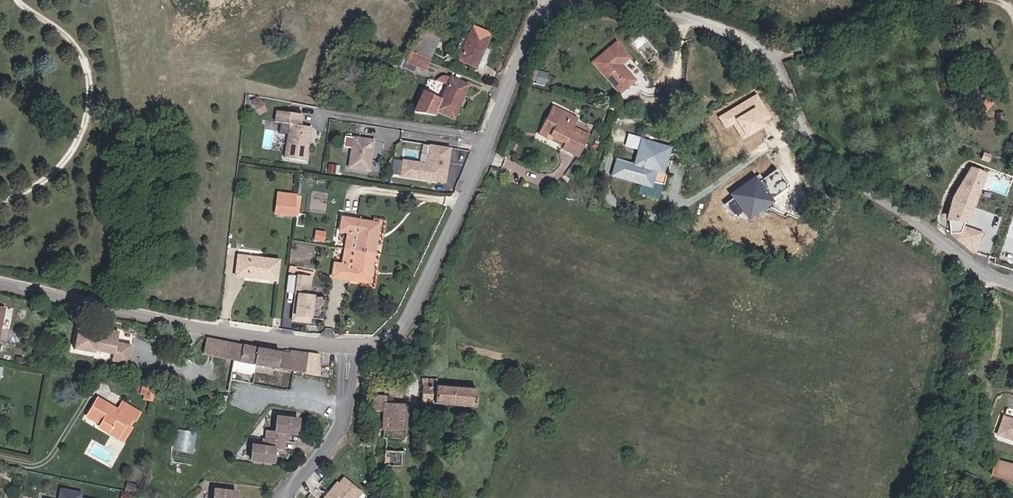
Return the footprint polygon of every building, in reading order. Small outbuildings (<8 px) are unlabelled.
[(485,48),(481,47),(486,33),(468,26),(458,50),(455,59),(482,69),(485,48)] [(429,59),(437,41),(421,35),(412,53),(429,59)] [(620,61),(627,54),(613,38),(592,58),(619,90),(635,76),(620,61)] [(412,53),(406,63),(401,61),(398,68),(422,77),(429,59),(412,53)] [(438,73),(436,82),(444,85),(440,97),(422,91),(415,111),(434,114),(435,111),(453,118),(466,84),(438,73)] [(552,106),(546,119),(549,120),(553,111),(575,121),(577,117),(552,106)] [(541,129),(568,142),(565,148),(564,150),(580,157),(589,137),(572,129),(575,121),(553,111),(549,120),(546,119),(541,129)] [(306,164),(310,130),(299,129),(300,118),(275,115),(274,126),(289,128),(285,162),(306,164)] [(565,148),(568,142),(541,129),(538,135),(565,148)] [(374,140),(353,137),(351,148),(349,168),(370,171),(374,140)] [(666,184),(673,163),(673,160),(664,158),(667,147),(642,139),(636,160),(619,155),(613,174),(653,186),(655,180),(666,184)] [(451,148),(430,145),(428,163),(403,160),(401,178),(447,184),(451,148)] [(950,235),(960,243),(975,255),(985,235),(970,228),(964,234),(966,226),(969,226),(989,175),(970,167),(950,204),(947,223),(950,235)] [(759,189),(751,187),(749,194),(757,197),(759,189)] [(298,195),(279,193),(278,199),(297,202),(298,195)] [(296,213),(297,202),(278,199),(276,216),(295,218),(296,213)] [(379,254),(383,222),(343,217),(341,232),(350,233),(360,234),(357,251),(379,254)] [(357,251),(360,234),(350,233),(347,250),(357,251)] [(347,250),(345,264),(356,265),(357,251),(347,250)] [(356,265),(345,264),(337,263),(335,279),(375,284),(379,254),(357,251),(356,265)] [(236,257),(234,277),(275,282),(277,262),(236,257)] [(314,276),(315,272),(296,270),(297,266),(290,265),(290,273),(314,276)] [(314,277),(288,274),(285,294),(294,295),(291,322),(311,325),(312,320),(314,320),(317,297),(311,296),(314,277)] [(109,334),(108,338),(100,336),(79,332),(75,352),(95,357),(96,355),(114,359),(130,362),(133,350),(118,347),(121,336),(109,334)] [(205,337),(202,354),(234,361),(237,345),(205,337)] [(234,361),(305,374),(309,355),(284,350),(283,354),(237,345),(234,361)] [(319,357),(309,355),(305,374),(316,376),(319,357)] [(130,362),(114,359),(113,366),(128,369),(130,362)] [(438,381),(423,380),(423,404),(477,406),(478,392),(438,390),(438,381)] [(154,392),(155,391),(145,388),(143,402),(151,404),(154,392)] [(382,418),(379,442),(388,442),(390,429),(404,431),(406,404),(387,402),(387,394),(373,393),(371,416),(382,418)] [(93,431),(107,440),(110,435),(115,438),(122,429),(125,431),(130,423),(133,424),(139,415),(121,404),(116,413),(96,401),(84,419),(95,428),(93,431)] [(296,421),(275,419),(273,433),(265,432),(264,440),(261,440),(260,448),(251,447),(249,462),(270,464),(272,450),(281,451),(282,443),(285,443),(286,435),(294,435),(296,421)] [(996,439),(1012,446),(1012,425),(1003,421),(996,439)] [(115,438),(110,435),(107,440),(118,446),(128,433),(125,431),(122,429),(115,438)] [(177,451),(194,453),(196,431),(180,429),(177,451)] [(388,449),(388,442),(379,442),(377,463),(386,464),(388,449)] [(402,466),(403,451),(388,449),(386,464),(402,466)] [(988,482),(1011,490),(1012,486),(1012,473),(993,466),(988,482)] [(361,493),(344,480),(337,490),(334,488),(326,497),(358,497),(361,493)] [(84,493),(60,488),(58,497),(83,497),(84,493)]
